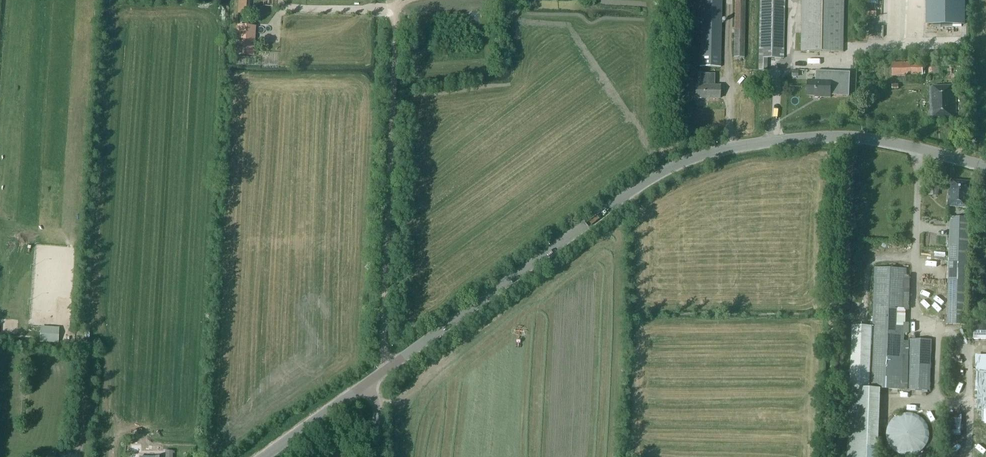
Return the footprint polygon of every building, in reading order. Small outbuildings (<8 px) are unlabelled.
[(250,13),(250,0),(238,0),(238,12),(250,13)] [(720,67),(722,0),(702,0),(700,66),(720,67)] [(743,57),(744,0),(734,0),(734,57),(743,57)] [(766,69),(767,59),(782,59),(783,0),(759,0),(758,69),(766,69)] [(842,52),(843,0),(801,0),(800,51),(842,52)] [(928,24),(963,24),(963,0),(928,0),(928,24)] [(235,56),(254,57),(256,26),(237,25),(235,56)] [(963,57),(954,58),(955,67),(963,66),(963,57)] [(891,74),(921,74),(921,62),(891,62),(891,74)] [(831,76),(825,76),(825,81),(808,80),(807,96),(815,96),(815,97),(830,98),(831,81),(843,82),(844,69),(831,69),(831,76)] [(700,85),(695,85),(695,98),(719,98),(720,86),(714,86),(714,74),(700,73),(700,85)] [(927,117),(952,117),(952,87),(927,86),(927,117)] [(948,206),(969,208),(971,191),(969,191),(970,182),(952,181),(951,189),(949,189),(948,206)] [(968,232),(949,232),(948,262),(967,262),(968,232)] [(901,389),(903,338),(906,268),(874,266),(872,326),(869,387),(881,388),(901,389)] [(946,323),(965,324),(967,271),(948,271),(946,323)] [(852,325),(849,387),(847,456),(878,456),(881,388),(869,387),(872,326),(852,325)] [(40,326),(40,341),(59,342),(59,326),(40,326)] [(907,389),(929,390),(931,339),(909,338),(907,389)] [(976,360),(976,409),(982,409),(982,425),(985,425),(985,360),(976,360)] [(928,440),(929,437),(929,434),(929,431),(928,428),(927,425),(926,423),(924,420),(922,418),(919,416),(917,415),(914,414),(911,413),(908,413),(905,413),(902,414),(899,415),(897,416),(894,418),(892,420),(890,422),(888,425),(887,427),(886,430),(886,433),(886,436),(887,439),(888,442),(889,445),(890,447),(892,450),(895,451),(897,453),(900,454),(903,455),(906,456),(909,456),(912,455),(915,455),(917,453),(920,452),(922,450),(924,448),(926,445),(927,443),(928,440)]
